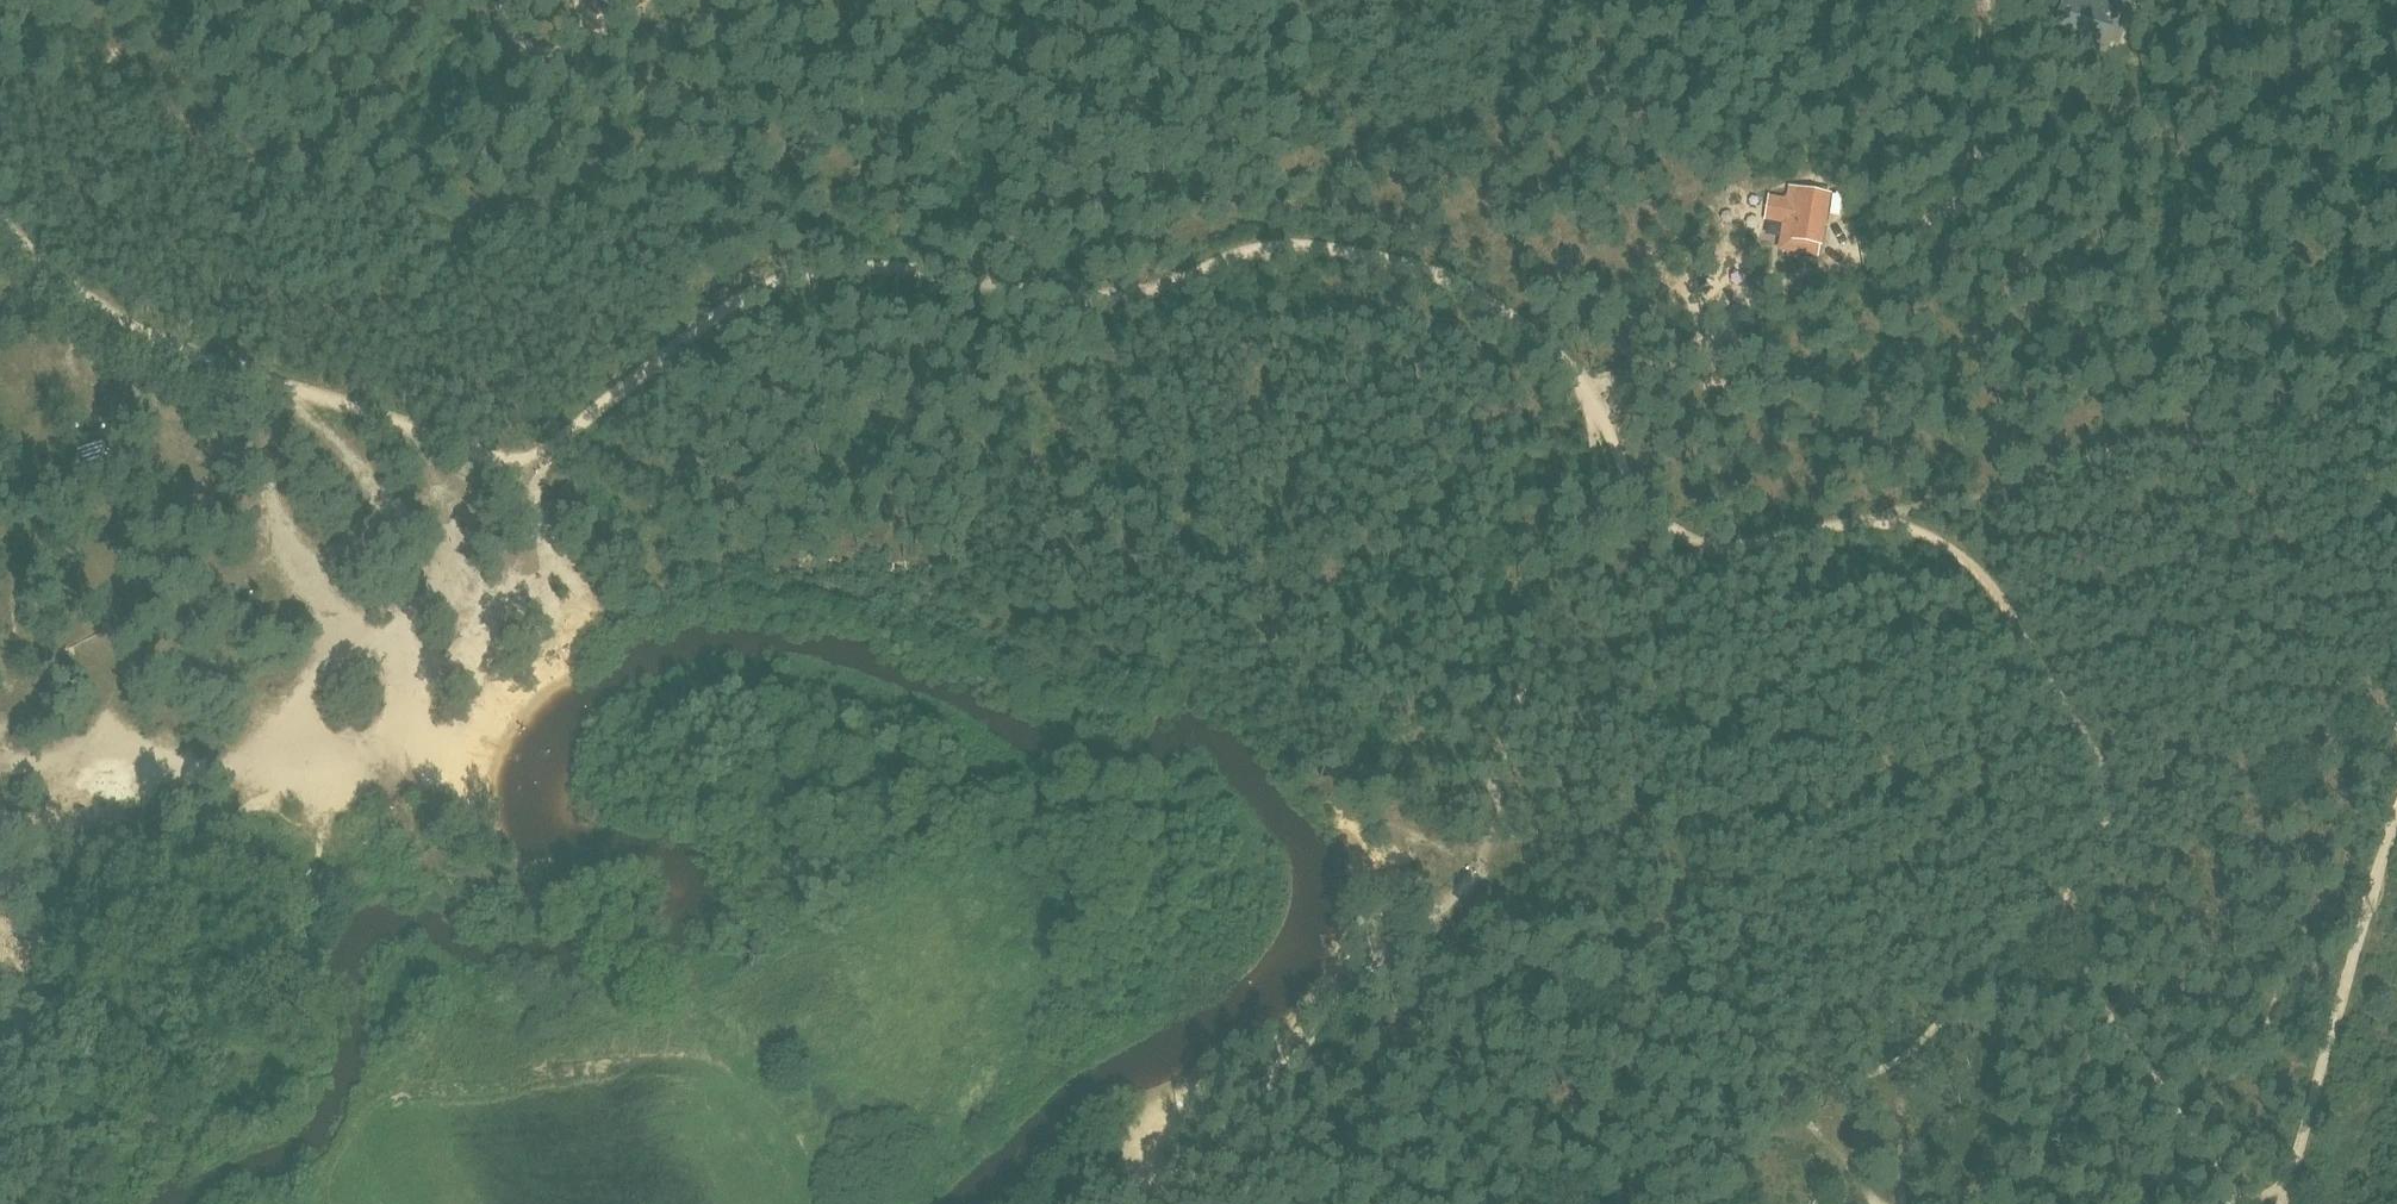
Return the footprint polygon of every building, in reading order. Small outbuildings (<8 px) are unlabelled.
[(628,0),(598,0),(622,12),(628,0)] [(2061,5),(2055,23),(2086,34),(2092,16),(2084,14),(2089,0),(2063,0),(2061,5)] [(1793,240),(1820,244),(1829,189),(1815,187),(1814,193),(1791,189),(1789,201),(1770,198),(1766,219),(1786,222),(1786,220),(1796,222),(1793,240)]
